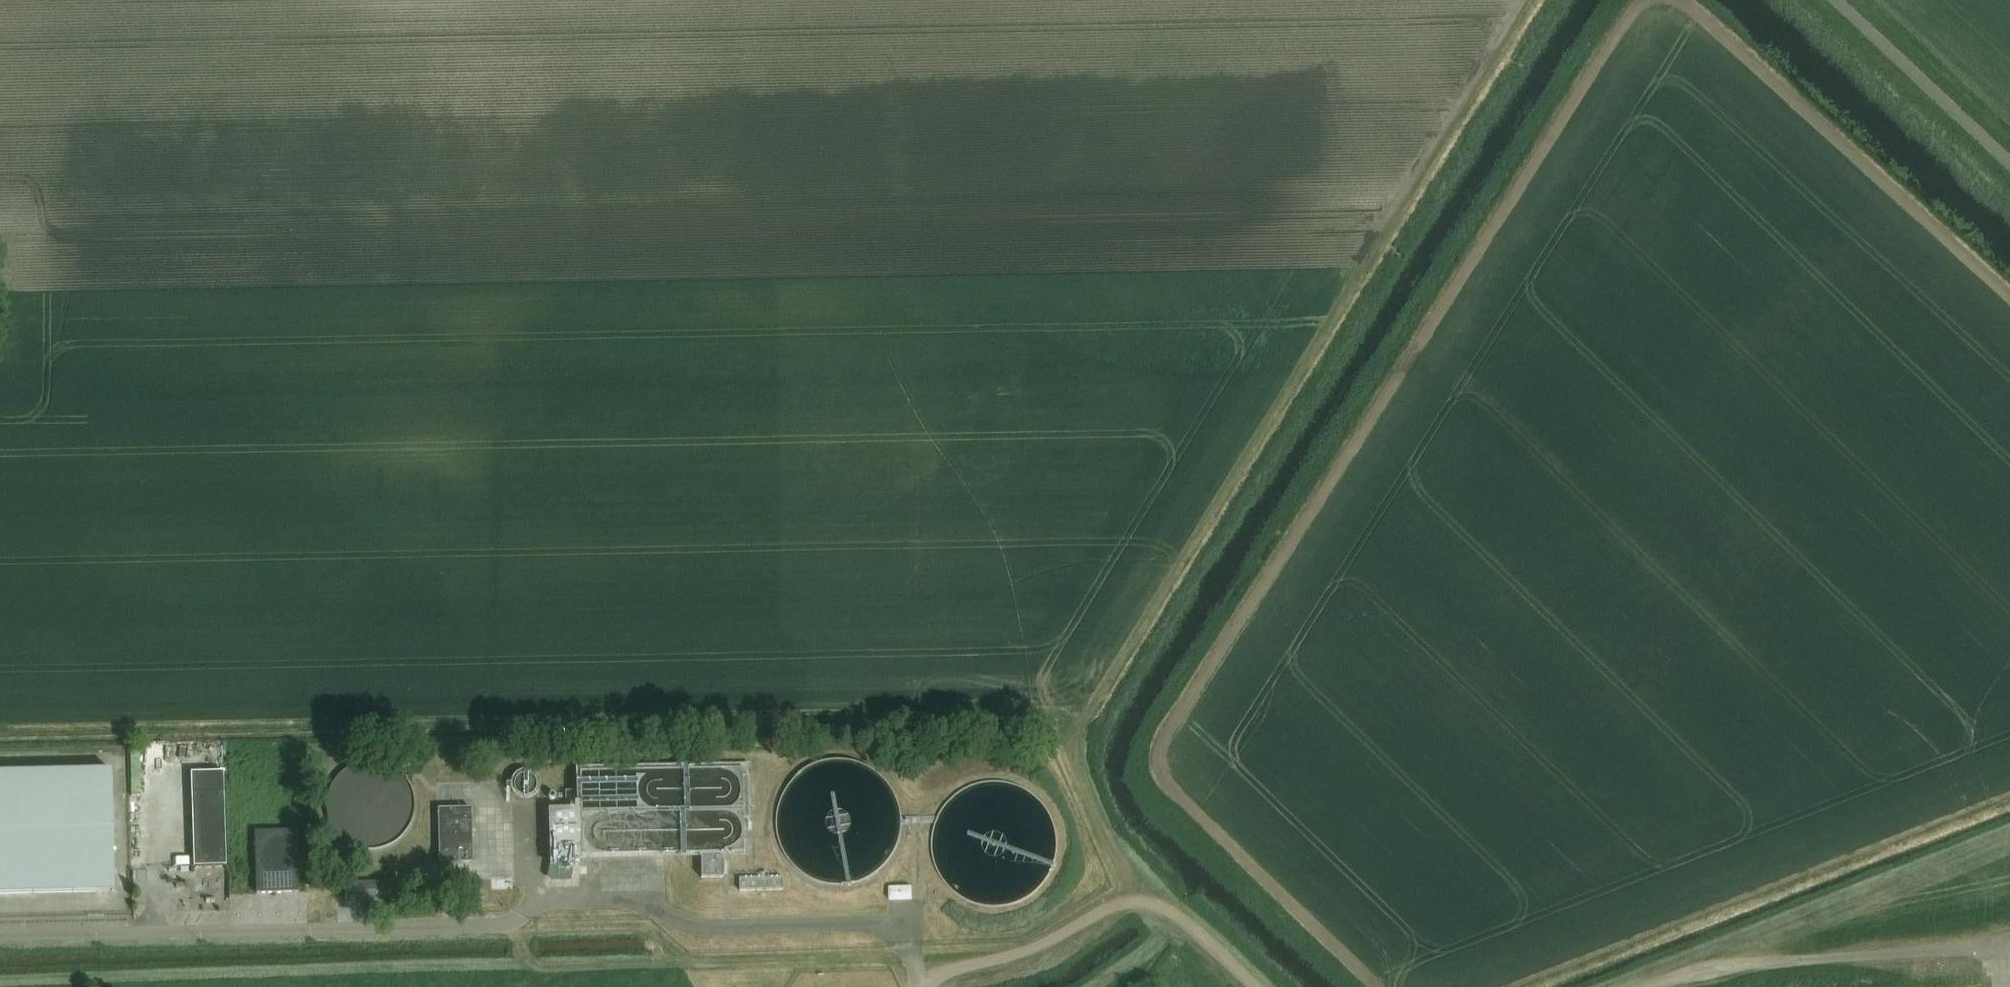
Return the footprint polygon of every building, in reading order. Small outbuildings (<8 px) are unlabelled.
[(114,891),(112,770),(0,772),(0,893),(114,891)] [(193,866),(226,865),(223,770),(191,772),(193,866)] [(471,808),(459,808),(438,808),(440,862),(462,862),(462,861),(472,861),(471,835),(472,835),(471,808)] [(297,830),(255,831),(257,894),(299,892),(297,830)] [(783,877),(740,878),(740,890),(784,889),(783,877)] [(447,894),(474,893),(473,879),(447,880),(447,894)] [(393,881),(345,882),(346,902),(370,901),(393,901),(393,881)] [(912,888),(889,888),(890,899),(912,899),(912,888)] [(393,912),(393,901),(370,901),(370,913),(393,912)]
